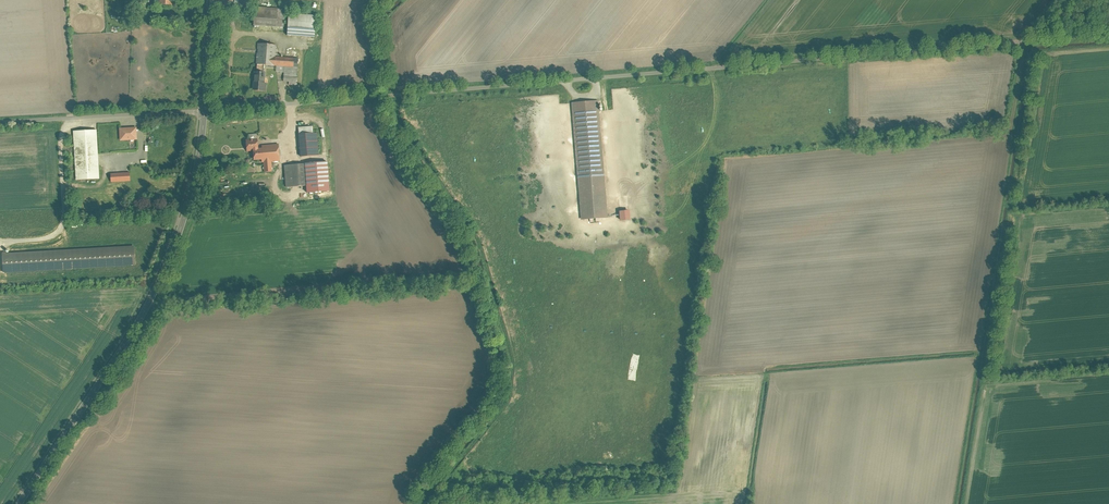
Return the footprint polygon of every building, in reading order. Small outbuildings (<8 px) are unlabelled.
[(255,6),(254,26),(285,28),(286,8),(255,6)] [(289,13),(288,35),(315,37),(317,15),(289,13)] [(254,70),(252,91),(267,93),(268,83),(265,83),(265,72),(263,72),(264,64),(278,66),(277,72),(285,72),(284,80),(296,81),(298,58),(277,56),(278,44),(258,43),(256,70),(254,70)] [(597,100),(570,103),(580,220),(607,218),(597,100)] [(298,127),(300,157),(320,156),(318,133),(315,133),(315,126),(298,127)] [(120,128),(120,140),(137,139),(137,128),(120,128)] [(73,131),(76,180),(100,179),(97,130),(73,131)] [(258,138),(245,139),(246,151),(254,151),(254,161),(263,160),(264,172),(272,171),(271,162),(280,161),(279,144),(258,146),(258,138)] [(285,166),(287,187),(307,185),(307,193),(331,191),(328,162),(285,166)] [(108,182),(131,181),(130,173),(108,174),(108,182)] [(629,210),(619,211),(619,221),(630,220),(629,210)] [(134,246),(2,254),(4,273),(135,266),(134,246)]
